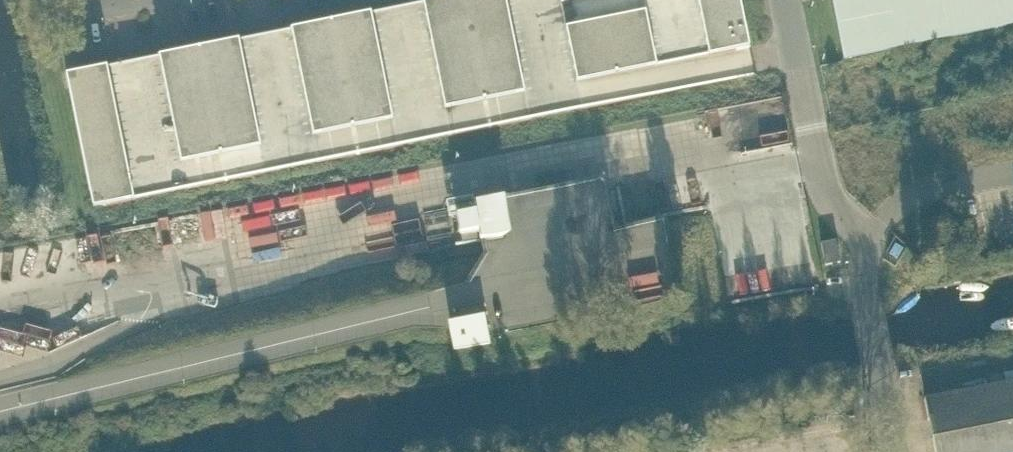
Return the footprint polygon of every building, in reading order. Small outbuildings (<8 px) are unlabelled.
[(437,71),(450,134),(449,134),(449,135),(450,136),(532,120),(532,119),(532,118),(531,118),(523,79),(515,39),(512,24),(507,0),(440,0),(423,4),(423,6),(424,6),(427,24),(432,47),(437,71)] [(579,96),(582,107),(581,108),(581,109),(581,110),(677,90),(671,63),(658,66),(649,24),(644,0),(560,0),(565,24),(576,80),(579,96)] [(700,15),(702,24),(709,55),(709,56),(750,48),(745,24),(740,0),(697,0),(700,15)] [(836,24),(844,60),(1012,25),(1012,0),(832,0),(836,24)] [(307,109),(309,116),(318,161),(317,161),(317,162),(318,163),(366,153),(400,146),(400,145),(400,144),(399,145),(394,121),(375,26),(375,24),(373,16),(374,16),(373,14),(366,15),(323,24),(291,30),(291,33),(292,33),(305,98),(307,109)] [(245,61),(244,59),(241,45),(241,43),(242,43),(241,41),(226,44),(221,45),(159,57),(159,60),(160,60),(165,85),(186,189),(186,190),(268,173),(268,172),(268,171),(267,171),(257,121),(245,61)] [(135,198),(133,185),(119,119),(116,103),(111,77),(109,70),(110,70),(109,67),(67,76),(68,79),(70,89),(94,209),(136,200),(136,199),(136,198),(135,198)] [(480,230),(482,238),(504,234),(497,199),(475,203),(477,212),(458,216),(461,234),(480,230)] [(433,231),(457,226),(453,202),(429,206),(433,231)] [(840,263),(837,245),(836,241),(822,243),(826,266),(840,263)] [(452,351),(457,350),(490,344),(485,319),(452,325),(456,346),(451,347),(452,351)] [(925,400),(935,451),(1012,451),(1012,383),(925,400)] [(777,444),(779,451),(799,451),(797,441),(777,444)]
